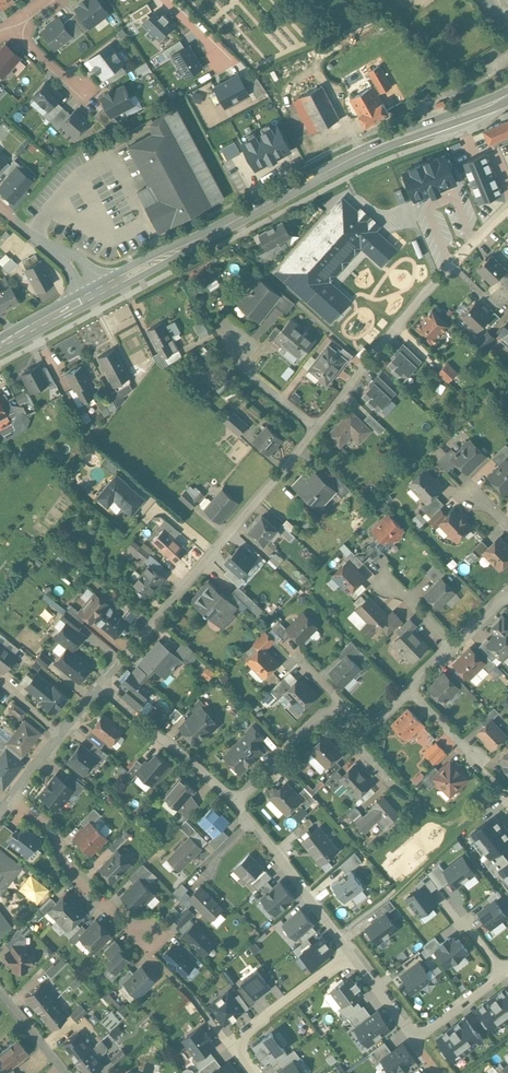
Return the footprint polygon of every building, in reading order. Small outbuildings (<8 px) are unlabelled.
[(2,9),(14,0),(0,0),(0,6),(2,9)] [(77,9),(79,11),(91,27),(109,14),(98,0),(84,0),(80,3),(82,4),(77,9)] [(150,2),(134,12),(137,19),(141,17),(163,41),(176,29),(168,23),(173,17),(168,12),(163,17),(157,12),(155,15),(151,11),(155,8),(150,2)] [(79,11),(72,17),(83,32),(91,27),(79,11)] [(73,40),(83,32),(72,17),(63,24),(71,35),(69,36),(73,40)] [(63,24),(59,19),(42,33),(54,49),(69,36),(71,35),(63,24)] [(179,39),(162,49),(166,56),(172,52),(186,75),(202,66),(188,42),(182,45),(179,39)] [(0,45),(0,75),(17,56),(2,43),(0,45)] [(109,43),(85,59),(98,78),(104,74),(119,64),(121,62),(109,43)] [(141,75),(151,69),(147,61),(136,67),(141,75)] [(119,64),(104,74),(109,82),(124,72),(119,64)] [(375,85),(350,99),(360,116),(365,126),(389,113),(378,94),(392,86),(380,65),(368,72),(375,85)] [(239,71),(213,87),(224,106),(250,90),(254,96),(262,91),(253,76),(244,81),(239,71)] [(29,95),(46,110),(55,100),(61,93),(44,78),(29,95)] [(114,89),(106,94),(107,95),(102,98),(105,104),(111,116),(112,115),(134,104),(124,86),(115,91),(114,89)] [(322,86),(300,97),(318,130),(340,118),(322,86)] [(42,115),(50,122),(63,107),(55,100),(46,110),(42,115)] [(111,116),(105,104),(94,116),(109,129),(120,123),(112,115),(111,116)] [(63,107),(50,122),(58,129),(62,124),(71,114),(63,107)] [(181,118),(129,146),(150,185),(137,192),(152,220),(158,222),(159,221),(163,229),(164,230),(172,226),(225,197),(177,107),(176,108),(181,118)] [(89,123),(75,110),(71,114),(62,124),(77,137),(89,123)] [(278,118),(241,138),(256,167),(293,147),(278,118)] [(484,129),(490,143),(490,144),(493,143),(493,142),(507,135),(507,119),(484,129)] [(233,141),(221,147),(226,158),(239,151),(233,141)] [(502,194),(485,153),(462,163),(479,203),(502,194)] [(445,155),(404,172),(416,199),(457,182),(445,155)] [(3,157),(0,161),(0,176),(3,172),(10,164),(3,157)] [(34,175),(14,159),(10,164),(3,172),(8,176),(1,185),(16,197),(34,175)] [(342,196),(274,272),(288,285),(331,323),(352,300),(331,282),(361,248),(382,267),(398,249),(378,231),(382,226),(375,219),(367,212),(361,207),(358,210),(342,196)] [(283,221),(259,234),(267,250),(257,255),(262,264),(277,255),(277,253),(289,247),(285,240),(291,237),(283,221)] [(6,231),(1,237),(4,240),(10,235),(6,231)] [(35,255),(29,258),(29,257),(28,258),(28,259),(22,262),(26,269),(39,262),(35,255)] [(506,270),(491,256),(478,269),(493,283),(498,278),(506,270)] [(11,258),(2,266),(8,273),(17,265),(11,258)] [(26,269),(23,270),(36,293),(53,283),(41,261),(39,262),(26,269)] [(498,278),(503,283),(507,277),(507,270),(506,269),(506,270),(498,278)] [(209,271),(202,276),(206,282),(213,278),(209,271)] [(10,287),(5,277),(0,280),(5,289),(10,287)] [(18,303),(10,287),(5,289),(0,280),(0,279),(0,312),(18,303)] [(260,279),(241,303),(254,314),(252,316),(258,321),(272,303),(279,295),(279,294),(260,279)] [(295,303),(281,292),(279,294),(279,295),(272,303),(286,314),(295,303)] [(475,303),(463,316),(478,331),(487,321),(491,317),(490,317),(475,303)] [(448,325),(432,310),(416,327),(432,343),(448,325)] [(495,312),(490,317),(491,317),(487,321),(492,326),(500,317),(495,312)] [(316,340),(290,319),(282,330),(275,338),(276,339),(301,359),(316,340)] [(195,324),(201,336),(209,332),(204,320),(195,324)] [(498,330),(507,339),(507,320),(498,330)] [(164,322),(148,330),(157,347),(160,352),(163,358),(164,358),(179,350),(172,337),(166,326),(164,322)] [(173,322),(166,326),(172,337),(179,333),(180,330),(176,323),(173,322)] [(277,326),(267,338),(273,342),(276,339),(275,338),(282,330),(277,326)] [(488,332),(477,343),(484,349),(494,338),(488,332)] [(339,354),(328,345),(317,360),(309,370),(306,373),(307,374),(311,369),(320,377),(319,378),(327,384),(346,360),(339,354)] [(416,355),(405,345),(398,353),(396,352),(392,356),(393,358),(389,363),(394,368),(392,369),(398,375),(400,374),(405,378),(417,366),(411,360),(416,355)] [(354,355),(344,347),(339,354),(346,360),(348,362),(354,355)] [(113,349),(98,357),(102,365),(99,367),(101,370),(105,370),(107,374),(108,374),(116,390),(116,391),(130,384),(131,381),(113,349)] [(163,358),(160,352),(153,356),(156,361),(163,368),(168,365),(164,358),(163,358)] [(317,360),(311,355),(303,366),(309,370),(317,360)] [(448,363),(438,373),(448,383),(458,373),(448,363)] [(30,369),(24,372),(24,373),(21,374),(30,392),(47,383),(46,381),(38,366),(30,370),(30,369)] [(81,367),(65,375),(74,391),(77,390),(83,401),(93,396),(87,384),(89,383),(81,367)] [(380,377),(372,385),(370,383),(366,388),(368,389),(363,394),(368,399),(366,401),(372,407),(374,405),(379,410),(391,397),(385,392),(390,387),(380,377)] [(52,378),(46,381),(47,383),(49,387),(55,384),(52,378)] [(116,391),(116,390),(110,393),(118,407),(124,400),(123,397),(128,394),(133,389),(130,384),(116,391)] [(23,393),(16,397),(19,404),(27,400),(23,393)] [(16,417),(6,400),(0,403),(6,414),(6,415),(9,421),(16,417)] [(75,402),(68,406),(76,420),(81,417),(80,415),(86,411),(83,405),(78,407),(75,402)] [(351,411),(328,435),(340,447),(355,431),(363,439),(371,430),(351,411)] [(233,412),(225,421),(230,426),(238,417),(233,412)] [(381,425),(370,413),(364,419),(376,430),(381,425)] [(0,418),(0,429),(11,423),(9,421),(6,415),(0,418)] [(248,425),(238,417),(230,426),(240,434),(248,425)] [(385,429),(381,425),(376,430),(380,434),(385,429)] [(282,439),(268,426),(255,441),(269,453),(282,439)] [(485,456),(471,441),(469,442),(466,442),(463,444),(463,448),(458,453),(453,458),(457,462),(468,473),(485,456)] [(506,444),(492,458),(499,466),(506,459),(507,460),(507,458),(507,446),(506,444)] [(454,450),(450,454),(448,451),(437,461),(447,472),(457,462),(453,458),(458,453),(454,450)] [(118,467),(106,457),(100,463),(112,473),(118,467)] [(488,477),(505,493),(507,490),(507,461),(507,460),(506,459),(499,466),(488,477)] [(311,468),(294,485),(318,508),(334,490),(329,485),(311,468)] [(433,478),(425,470),(410,485),(426,502),(427,503),(435,494),(442,487),(438,483),(438,480),(436,478),(433,478)] [(145,499),(115,475),(97,497),(106,505),(112,498),(132,514),(145,499)] [(350,489),(337,476),(329,485),(334,490),(343,498),(350,489)] [(190,485),(186,491),(194,498),(200,490),(196,486),(194,488),(190,485)] [(223,489),(205,510),(221,523),(238,502),(223,489)] [(186,491),(185,490),(180,497),(192,508),(198,502),(193,498),(194,498),(186,491)] [(194,498),(193,498),(198,502),(204,494),(200,490),(194,498)] [(445,504),(435,494),(427,503),(426,502),(421,508),(431,518),(440,509),(445,504)] [(431,518),(428,520),(436,528),(440,524),(440,523),(447,516),(440,509),(431,518)] [(471,527),(454,509),(447,516),(440,523),(440,524),(450,534),(451,536),(452,538),(454,539),(456,540),(457,541),(471,527)] [(404,529),(389,514),(372,531),(381,540),(376,546),(382,552),(385,555),(390,549),(387,546),(404,529)] [(262,515),(248,531),(264,545),(271,537),(273,539),(280,531),(278,529),(262,515)] [(180,532),(166,520),(161,525),(164,528),(175,538),(180,532)] [(295,537),(282,524),(278,529),(280,531),(291,541),(295,537)] [(175,538),(164,528),(152,541),(175,563),(188,550),(175,538)] [(499,538),(489,547),(484,552),(484,553),(500,569),(507,561),(507,547),(499,538)] [(482,540),(468,554),(475,561),(484,553),(484,552),(489,547),(482,540)] [(150,554),(141,546),(134,555),(138,558),(140,556),(145,560),(150,554)] [(376,546),(368,555),(370,557),(376,563),(381,558),(379,556),(382,552),(376,546)] [(254,561),(239,548),(240,547),(239,547),(232,554),(230,553),(225,559),(226,560),(225,562),(226,562),(241,576),(240,576),(241,577),(255,562),(255,561),(254,561)] [(364,550),(362,552),(357,552),(355,554),(364,563),(370,557),(368,555),(364,550)] [(274,551),(269,560),(278,565),(283,557),(274,551)] [(355,554),(352,551),(344,559),(347,562),(348,562),(356,570),(364,563),(355,554)] [(277,570),(267,561),(261,568),(271,577),(277,570)] [(356,570),(348,562),(347,562),(333,576),(349,592),(363,579),(359,575),(359,573),(356,570)] [(446,572),(436,563),(426,573),(435,583),(446,572)] [(165,577),(150,565),(140,577),(133,585),(141,592),(142,590),(150,596),(165,577)] [(460,598),(442,579),(426,595),(438,608),(446,601),(451,607),(460,598)] [(237,606),(209,581),(191,601),(205,613),(204,613),(206,615),(206,614),(211,618),(215,613),(226,623),(225,624),(225,625),(235,614),(231,611),(235,605),(237,607),(237,606)] [(257,604),(238,586),(232,592),(252,610),(252,609),(257,604)] [(79,612),(86,618),(91,622),(93,620),(93,619),(106,603),(94,593),(79,612)] [(273,597),(267,602),(273,608),(278,602),(273,597)] [(388,616),(369,597),(356,610),(367,622),(362,627),(371,636),(380,627),(389,618),(388,616)] [(106,603),(93,619),(93,620),(115,638),(128,622),(106,603)] [(263,609),(257,604),(252,609),(258,614),(263,609)] [(79,612),(71,605),(66,610),(73,616),(82,623),(86,618),(79,612)] [(66,610),(61,617),(66,622),(66,621),(68,622),(73,616),(66,610)] [(402,621),(393,612),(388,616),(389,618),(380,627),(388,635),(402,621)] [(287,630),(290,633),(300,643),(317,627),(316,626),(316,622),(313,619),(310,619),(304,614),(287,630)] [(82,623),(73,616),(68,622),(76,629),(82,623)] [(491,628),(497,634),(490,641),(487,644),(498,655),(503,660),(507,655),(507,621),(504,617),(501,620),(501,619),(491,628)] [(410,619),(398,631),(402,635),(404,638),(412,630),(417,625),(410,619)] [(66,622),(54,637),(66,647),(66,646),(71,650),(83,635),(76,629),(68,622),(66,621),(66,622)] [(287,630),(279,622),(272,629),(283,640),(290,633),(287,630)] [(425,644),(412,630),(404,638),(402,635),(394,642),(394,645),(398,649),(399,649),(401,650),(410,659),(414,659),(418,655),(418,651),(425,644)] [(266,631),(253,643),(259,649),(262,646),(265,650),(274,641),(266,631)] [(498,655),(487,644),(490,641),(487,638),(479,647),(482,650),(492,661),(498,655)] [(159,641),(138,665),(147,673),(149,675),(156,666),(166,675),(165,677),(165,678),(173,670),(174,670),(176,668),(175,667),(181,660),(183,663),(184,662),(174,653),(159,641)] [(360,650),(351,641),(337,655),(343,660),(347,656),(351,660),(360,650)] [(194,651),(184,642),(178,648),(188,657),(194,651)] [(0,647),(0,669),(3,671),(15,656),(1,645),(0,647)] [(66,647),(53,663),(78,683),(91,667),(71,650),(66,646),(66,647)] [(259,649),(247,660),(264,677),(278,663),(265,650),(262,646),(259,649)] [(188,657),(178,648),(174,653),(184,662),(189,666),(198,655),(194,651),(188,657)] [(471,648),(462,657),(460,657),(455,662),(455,664),(454,664),(468,678),(469,677),(477,669),(482,665),(484,662),(477,655),(471,648)] [(492,661),(482,650),(477,655),(484,662),(482,665),(488,671),(495,664),(492,661)] [(51,660),(41,652),(35,659),(45,667),(51,660)] [(343,660),(330,673),(343,685),(360,668),(351,660),(347,656),(343,660)] [(138,666),(134,671),(133,671),(131,672),(128,669),(120,679),(123,682),(121,684),(128,690),(129,689),(132,692),(134,691),(145,700),(146,699),(144,698),(153,688),(142,679),(147,673),(138,666)] [(483,675),(477,669),(469,677),(475,683),(478,684),(483,679),(483,675)] [(29,670),(20,681),(25,685),(34,674),(29,670)] [(52,687),(35,673),(34,674),(25,685),(24,686),(36,696),(35,697),(54,713),(67,696),(53,685),(52,687)] [(467,687),(453,673),(449,677),(459,687),(456,690),(460,693),(467,687)] [(445,674),(429,688),(431,690),(431,694),(437,700),(441,700),(443,702),(456,690),(459,687),(449,677),(445,674)] [(284,677),(270,691),(279,699),(285,693),(285,692),(292,685),(284,677)] [(305,684),(304,686),(298,680),(292,685),(285,692),(285,693),(293,700),(293,704),(298,708),(301,708),(302,709),(316,696),(305,684)] [(472,702),(477,697),(467,687),(462,692),(472,702)] [(145,700),(134,691),(132,692),(129,689),(128,690),(123,696),(138,709),(145,700)] [(199,699),(190,709),(189,709),(195,715),(203,708),(204,708),(206,706),(199,698),(199,699)] [(25,712),(14,703),(8,709),(20,718),(25,712)] [(170,715),(177,720),(183,712),(175,707),(170,715)] [(195,715),(181,729),(195,743),(199,739),(203,739),(207,735),(207,732),(215,725),(207,717),(209,715),(204,708),(203,708),(195,715)] [(499,713),(494,708),(480,721),(485,726),(491,720),(499,713)] [(425,726),(408,709),(392,725),(405,739),(416,729),(419,732),(425,726)] [(121,730),(103,715),(92,729),(106,741),(110,744),(121,730)] [(491,720),(485,726),(478,733),(486,741),(486,744),(489,747),(491,747),(493,749),(506,736),(491,720)] [(8,741),(7,742),(22,754),(39,733),(24,721),(8,741)] [(264,737),(253,726),(245,734),(247,735),(256,744),(264,737)] [(92,730),(86,738),(94,744),(100,748),(106,741),(92,730)] [(0,735),(0,746),(5,750),(6,750),(17,759),(22,754),(7,742),(8,741),(0,735)] [(247,735),(225,756),(240,772),(262,751),(256,744),(247,735)] [(341,753),(325,736),(311,750),(326,766),(327,767),(334,759),(341,753)] [(442,748),(436,742),(424,754),(430,760),(442,748)] [(80,744),(66,761),(84,774),(97,758),(97,757),(88,750),(80,744)] [(94,744),(88,750),(97,757),(97,758),(102,762),(108,754),(100,748),(94,744)] [(0,757),(0,785),(3,787),(22,763),(17,759),(6,750),(5,750),(0,746),(0,755),(1,756),(0,757)] [(442,748),(430,760),(435,765),(447,753),(442,748)] [(156,755),(151,761),(146,762),(144,764),(138,771),(138,772),(153,784),(168,766),(156,755)] [(144,764),(137,759),(129,769),(136,775),(138,772),(138,771),(144,764)] [(334,759),(327,767),(326,766),(322,770),(330,778),(337,771),(342,766),(334,759)] [(440,772),(434,778),(437,782),(450,795),(455,790),(456,791),(459,791),(462,788),(463,783),(468,778),(463,774),(463,770),(459,766),(455,766),(451,762),(440,772)] [(343,776),(341,778),(345,782),(358,796),(371,784),(354,766),(343,776)] [(435,766),(421,779),(430,788),(437,782),(434,778),(440,772),(435,766)] [(136,775),(129,769),(125,774),(131,780),(136,775)] [(330,778),(326,781),(335,791),(345,782),(341,778),(343,776),(337,771),(330,778)] [(421,771),(413,779),(417,783),(425,775),(421,771)] [(84,786),(69,774),(63,782),(74,790),(74,791),(78,794),(84,786)] [(55,776),(40,795),(57,808),(65,798),(68,798),(74,791),(74,790),(63,782),(55,776)] [(195,790),(181,778),(167,794),(173,799),(172,802),(179,809),(192,794),(195,790)] [(297,795),(286,783),(278,790),(277,789),(273,787),(270,790),(271,794),(272,795),(271,797),(287,813),(301,800),(302,799),(297,795)] [(304,787),(297,795),(302,799),(301,800),(308,807),(316,799),(304,787)] [(192,794),(179,809),(185,814),(189,817),(200,806),(192,794)] [(378,804),(365,816),(362,813),(354,820),(364,832),(372,826),(371,825),(382,815),(389,823),(399,815),(383,796),(377,802),(378,804)] [(302,805),(293,814),(300,821),(309,811),(302,805)] [(212,807),(199,821),(215,836),(221,829),(229,822),(221,815),(212,807)] [(357,807),(348,816),(353,821),(354,820),(362,813),(357,807)] [(93,808),(80,822),(85,827),(90,822),(92,823),(100,815),(93,808)] [(185,814),(178,821),(181,824),(186,820),(189,817),(185,814)] [(470,833),(488,857),(483,860),(490,868),(505,856),(501,851),(507,845),(507,833),(494,815),(470,833)] [(196,830),(186,820),(181,824),(180,826),(189,836),(190,835),(196,830)] [(85,827),(73,839),(89,854),(95,848),(97,848),(100,845),(100,843),(106,837),(92,823),(90,822),(85,827)] [(304,822),(293,830),(298,836),(307,829),(308,828),(304,822)] [(0,828),(0,843),(5,848),(9,843),(7,840),(12,833),(13,832),(3,824),(0,828)] [(41,839),(23,825),(15,835),(12,833),(7,840),(9,843),(27,857),(41,839)] [(338,849),(320,826),(310,833),(302,840),(302,841),(303,840),(314,854),(313,855),(320,864),(338,849)] [(215,836),(209,842),(216,849),(229,836),(221,829),(215,836)] [(307,829),(298,836),(302,840),(310,833),(307,829)] [(207,840),(196,830),(190,835),(201,846),(207,840)] [(121,833),(107,847),(112,852),(126,838),(121,833)] [(189,836),(168,858),(180,870),(202,847),(201,846),(190,835),(189,836)] [(118,850),(99,869),(113,882),(131,864),(118,850)] [(462,851),(443,866),(453,880),(457,885),(477,870),(462,851)] [(19,867),(0,852),(0,892),(19,867)] [(249,854),(234,869),(241,876),(243,874),(249,880),(247,882),(248,882),(263,867),(249,854)] [(341,866),(348,874),(352,871),(363,862),(357,854),(341,866)] [(505,856),(490,868),(495,876),(500,872),(507,883),(507,860),(505,856)] [(439,861),(432,867),(445,885),(453,880),(443,866),(439,861)] [(143,863),(129,877),(135,883),(139,879),(143,882),(152,872),(143,863)] [(348,874),(333,885),(347,903),(366,888),(352,871),(348,874)] [(419,882),(405,892),(421,913),(438,901),(430,889),(436,885),(427,872),(417,879),(419,882)] [(32,873),(19,887),(37,904),(50,889),(32,873)] [(143,882),(139,879),(135,883),(122,896),(136,910),(144,902),(147,903),(155,894),(143,882)] [(255,892),(260,897),(272,885),(268,880),(255,892)] [(272,885),(260,897),(274,912),(293,895),(278,880),(272,885)] [(182,883),(172,892),(179,899),(185,892),(188,889),(182,883)] [(223,908),(200,886),(190,896),(188,898),(191,900),(211,920),(223,908)] [(487,899),(491,904),(495,900),(502,895),(498,890),(487,899)] [(56,903),(48,910),(48,911),(57,920),(76,901),(66,892),(56,903)] [(185,892),(179,899),(185,905),(191,900),(188,898),(190,896),(185,892)] [(51,898),(40,909),(45,914),(48,911),(48,910),(56,903),(51,898)] [(491,904),(478,914),(490,929),(507,916),(495,900),(491,904)] [(76,901),(57,920),(66,929),(74,921),(85,910),(76,901)] [(376,911),(380,917),(385,913),(395,906),(391,901),(376,911)] [(300,906),(281,921),(294,937),(313,921),(300,906)] [(194,914),(187,907),(174,919),(181,926),(181,927),(190,919),(194,914)] [(397,930),(385,913),(380,917),(365,928),(378,944),(397,930)] [(10,928),(0,915),(0,935),(10,928)] [(215,944),(194,924),(190,919),(181,927),(181,929),(185,933),(184,934),(204,954),(215,944)] [(74,921),(66,929),(63,932),(69,937),(80,927),(74,921)] [(87,930),(79,937),(80,937),(93,951),(110,935),(96,921),(87,930)] [(69,937),(68,939),(73,944),(80,937),(79,937),(87,930),(82,925),(80,927),(69,937)] [(25,936),(18,929),(5,943),(11,950),(12,945),(25,945),(25,936)] [(319,929),(294,948),(309,967),(334,948),(319,929)] [(456,933),(442,943),(434,948),(447,966),(469,950),(456,933)] [(240,934),(231,941),(237,948),(245,941),(240,934)] [(437,936),(425,945),(430,952),(434,948),(442,943),(437,936)] [(126,951),(115,939),(103,951),(109,957),(105,962),(116,973),(130,959),(124,953),(126,951)] [(25,945),(12,945),(11,950),(11,954),(5,954),(5,964),(12,964),(12,970),(26,970),(26,964),(33,964),(33,954),(27,954),(27,945),(25,945)] [(194,963),(180,949),(178,951),(173,945),(164,955),(170,961),(168,962),(176,970),(177,968),(184,974),(195,964),(194,963)] [(199,958),(185,945),(180,949),(194,963),(199,958)] [(404,962),(410,969),(422,960),(425,958),(420,950),(404,962)] [(58,959),(45,971),(50,977),(64,965),(58,959)] [(410,969),(400,977),(413,994),(435,977),(422,960),(410,969)] [(135,973),(125,983),(138,996),(155,980),(142,967),(135,973)] [(239,990),(249,1003),(269,988),(253,968),(238,980),(243,987),(239,990)] [(130,969),(118,981),(123,986),(125,983),(135,973),(130,969)] [(338,1006),(346,1017),(348,1015),(362,1005),(358,1000),(367,993),(350,970),(327,987),(340,1004),(338,1006)] [(77,978),(70,985),(73,990),(81,982),(77,978)] [(44,990),(40,985),(25,996),(38,1012),(55,999),(47,988),(44,990)] [(227,986),(208,1001),(225,1024),(249,1006),(239,993),(234,996),(227,986)] [(497,996),(507,1010),(507,991),(507,989),(497,996)] [(488,1003),(506,1028),(507,1026),(507,1010),(497,996),(488,1003)] [(38,1012),(52,1029),(66,1018),(59,1009),(61,1007),(55,999),(38,1012)] [(488,1003),(479,1010),(497,1035),(506,1028),(488,1003)] [(80,1004),(70,1014),(76,1021),(86,1011),(80,1004)] [(353,1027),(367,1045),(392,1026),(378,1007),(370,1013),(364,1004),(362,1005),(348,1015),(355,1025),(353,1027)] [(115,1016),(105,1025),(109,1030),(119,1021),(115,1016)] [(465,1017),(456,1024),(474,1048),(483,1041),(465,1017)] [(456,1024),(446,1031),(464,1055),(474,1048),(456,1024)] [(200,1025),(182,1038),(196,1057),(193,1059),(200,1069),(216,1057),(211,1050),(215,1046),(200,1025)] [(118,1026),(109,1034),(112,1037),(117,1033),(118,1034),(122,1030),(118,1026)] [(274,1031),(253,1044),(265,1062),(271,1059),(274,1064),(280,1061),(290,1054),(274,1031)] [(446,1031),(437,1038),(455,1062),(464,1055),(446,1031)] [(77,1032),(63,1044),(76,1061),(93,1047),(87,1039),(85,1041),(77,1032)] [(0,1052),(0,1068),(4,1072),(28,1054),(17,1039),(0,1052)] [(101,1040),(93,1047),(99,1055),(106,1050),(106,1047),(101,1040)] [(370,1052),(377,1063),(382,1059),(393,1072),(415,1057),(403,1041),(391,1050),(385,1041),(370,1052)] [(76,1061),(86,1072),(95,1072),(104,1066),(97,1057),(99,1055),(93,1047),(76,1061)] [(122,1048),(111,1058),(117,1064),(127,1055),(122,1048)] [(296,1050),(290,1054),(280,1061),(284,1066),(274,1072),(306,1072),(297,1060),(301,1058),(296,1050)] [(200,1069),(203,1072),(238,1072),(228,1059),(221,1064),(216,1057),(200,1069)] [(498,1071),(499,1072),(507,1072),(507,1063),(498,1071)]
